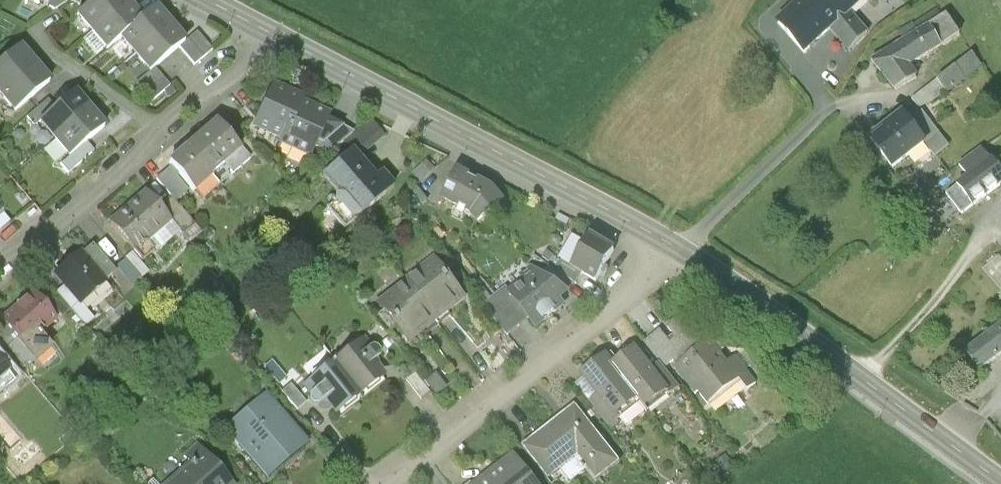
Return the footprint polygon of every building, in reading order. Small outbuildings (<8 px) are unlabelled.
[(126,0),(88,0),(76,9),(92,28),(126,0)] [(134,0),(126,0),(92,28),(106,45),(120,33),(145,13),(134,0)] [(774,18),(804,51),(829,29),(848,50),(870,31),(850,9),(861,0),(794,0),(774,18)] [(145,13),(120,33),(136,52),(175,20),(159,1),(145,13)] [(960,31),(947,10),(869,58),(896,86),(920,72),(913,60),(960,31)] [(175,20),(136,52),(151,70),(190,38),(175,20)] [(0,89),(36,60),(20,41),(0,57),(0,89)] [(0,89),(16,109),(52,79),(36,60),(0,89)] [(280,137),(301,93),(274,80),(253,124),(280,137)] [(92,104),(76,86),(39,117),(55,135),(92,104)] [(310,158),(333,108),(301,93),(280,137),(278,142),(310,158)] [(108,124),(92,104),(55,135),(72,155),(108,124)] [(903,106),(869,133),(893,165),(924,141),(928,137),(912,117),(903,106)] [(950,142),(923,108),(912,117),(928,137),(924,141),(935,154),(950,142)] [(222,112),(196,134),(226,171),(253,149),(222,112)] [(196,134),(170,156),(200,192),(226,171),(196,134)] [(396,180),(359,139),(323,171),(361,213),(396,180)] [(496,181),(459,163),(442,197),(474,212),(483,223),(509,198),(496,181)] [(957,186),(973,207),(1000,185),(985,164),(957,186)] [(184,230),(146,187),(109,220),(147,263),(184,230)] [(622,243),(596,227),(573,265),(599,281),(622,243)] [(110,275),(86,246),(52,275),(76,303),(110,275)] [(117,266),(135,284),(149,271),(131,253),(117,266)] [(443,253),(410,278),(442,321),(475,296),(443,253)] [(998,255),(982,269),(1000,291),(1000,259),(998,255)] [(578,298),(554,264),(513,293),(531,317),(538,327),(578,298)] [(410,278),(376,303),(408,346),(442,321),(410,278)] [(513,293),(508,285),(484,302),(507,334),(531,317),(513,293)] [(71,331),(44,300),(6,333),(32,364),(71,331)] [(731,348),(682,315),(645,342),(705,412),(743,382),(750,391),(760,385),(731,348)] [(964,350),(982,373),(1000,357),(1000,321),(964,350)] [(355,338),(328,359),(360,399),(386,378),(355,338)] [(640,339),(615,359),(646,398),(653,407),(678,387),(640,339)] [(619,420),(646,398),(615,359),(608,351),(581,373),(619,420)] [(0,354),(0,396),(21,380),(0,354)] [(328,359),(302,379),(333,419),(360,399),(328,359)] [(432,392),(417,373),(406,381),(422,400),(432,392)] [(307,404),(291,385),(282,392),(298,411),(307,404)] [(311,438),(268,388),(224,426),(267,476),(311,438)] [(626,461),(578,400),(523,443),(552,479),(578,459),(598,483),(626,461)] [(202,443),(154,483),(237,483),(202,443)] [(516,449),(471,483),(544,483),(516,449)] [(721,464),(728,473),(738,465),(731,456),(721,464)]
